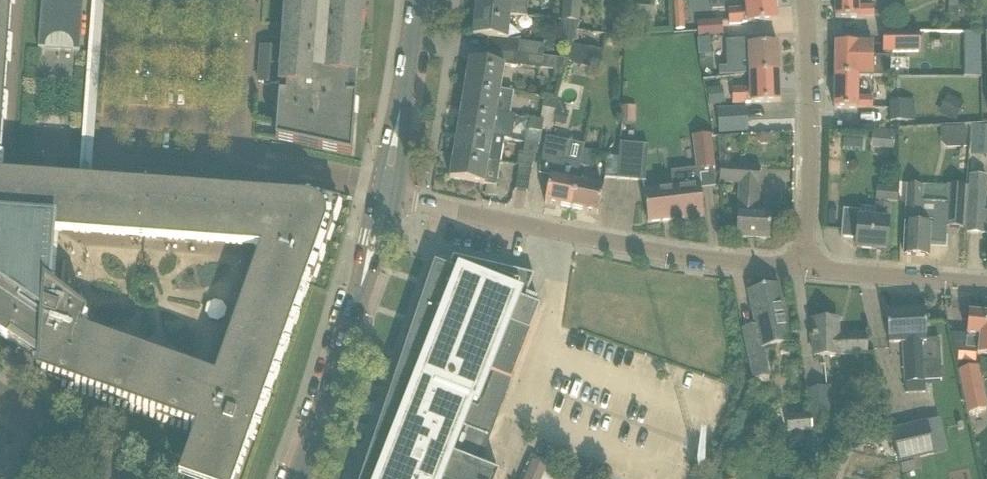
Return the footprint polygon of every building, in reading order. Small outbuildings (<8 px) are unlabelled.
[(11,0),(0,0),(0,156),(11,0)] [(38,48),(79,51),(83,0),(41,0),(38,48)] [(282,49),(262,48),(259,83),(280,85),(280,86),(280,87),(286,87),(348,92),(351,78),(356,78),(357,77),(362,0),(286,0),(282,49)] [(527,15),(528,0),(476,0),(475,12),(511,16),(511,17),(526,18),(527,15)] [(562,15),(561,22),(570,23),(580,23),(582,0),(564,0),(562,15)] [(723,0),(712,0),(712,11),(723,10),(723,0)] [(749,11),(732,13),(733,27),(779,22),(777,0),(747,0),(749,11)] [(838,18),(873,18),(873,7),(862,7),(862,0),(837,0),(838,18)] [(960,8),(961,0),(949,0),(948,7),(960,8)] [(683,1),(674,2),(676,31),(685,30),(683,1)] [(655,6),(636,6),(636,23),(654,24),(655,6)] [(509,40),(511,17),(511,16),(475,12),(473,37),(509,40)] [(697,22),(698,38),(723,35),(722,20),(697,22)] [(570,23),(561,22),(559,46),(571,47),(580,23),(570,23)] [(883,52),(918,52),(918,33),(883,33),(883,52)] [(964,34),(964,50),(979,50),(978,34),(964,34)] [(699,40),(699,55),(710,55),(710,39),(699,40)] [(727,67),(719,68),(719,76),(734,76),(749,75),(779,74),(778,45),(751,46),(751,41),(726,42),(727,67)] [(543,59),(544,47),(519,44),(518,55),(543,59)] [(836,44),(835,76),(858,77),(873,77),(889,77),(890,57),(874,57),(874,44),(856,44),(836,44)] [(578,66),(581,49),(571,47),(568,60),(578,66)] [(581,49),(578,66),(596,69),(599,52),(581,49)] [(979,50),(964,50),(964,76),(980,76),(979,50)] [(543,59),(518,55),(516,67),(542,70),(543,59)] [(567,62),(543,59),(542,70),(554,72),(552,79),(562,80),(567,62)] [(470,60),(466,85),(499,90),(503,65),(470,60)] [(750,89),(734,90),(734,104),(750,103),(750,104),(780,103),(779,74),(749,75),(750,89)] [(835,76),(835,109),(855,109),(872,110),(873,98),(858,98),(858,77),(835,76)] [(462,108),(510,116),(514,92),(499,90),(466,85),(462,108)] [(348,98),(348,92),(286,87),(285,96),(279,96),(275,140),(351,157),(356,98),(348,98)] [(722,87),(707,89),(710,106),(725,104),(722,87)] [(940,116),(955,123),(964,104),(947,96),(938,114),(940,116)] [(555,111),(556,104),(557,99),(543,97),(542,108),(554,111),(555,111)] [(891,124),(916,123),(914,102),(890,103),(891,124)] [(555,111),(554,111),(552,123),(567,126),(570,113),(566,112),(567,106),(556,104),(555,111)] [(504,140),(508,141),(512,116),(510,116),(462,108),(459,132),(504,139),(504,140)] [(554,111),(542,108),(539,121),(544,121),(542,130),(550,132),(552,123),(554,111)] [(634,108),(621,108),(622,123),(635,123),(634,108)] [(717,110),(718,134),(747,132),(746,108),(717,110)] [(528,131),(542,133),(542,130),(544,121),(539,121),(530,119),(528,131)] [(986,155),(986,127),(972,126),(970,154),(986,155)] [(967,127),(941,128),(941,143),(947,149),(968,148),(967,127)] [(871,129),(870,149),(892,149),(893,130),(871,129)] [(542,133),(528,131),(525,144),(538,145),(540,145),(542,133)] [(500,163),(504,140),(504,139),(459,132),(455,156),(500,163)] [(770,135),(757,135),(757,140),(761,145),(767,144),(770,139),(770,135)] [(645,191),(646,203),(649,223),(704,216),(698,171),(715,169),(711,136),(693,138),(696,169),(671,173),(673,188),(645,191)] [(578,177),(581,167),(565,163),(569,144),(547,139),(539,176),(550,179),(545,202),(572,208),(577,183),(578,177)] [(868,141),(843,139),(842,150),(866,152),(868,141)] [(536,158),(538,145),(525,144),(523,154),(519,153),(517,165),(519,166),(532,168),(536,158)] [(585,147),(569,144),(565,163),(581,167),(584,150),(585,147)] [(645,183),(648,146),(620,144),(619,157),(617,180),(645,183)] [(584,150),(581,167),(592,169),(596,153),(584,150)] [(496,187),(500,163),(455,156),(451,180),(496,187)] [(619,157),(606,156),(605,179),(617,180),(619,157)] [(763,168),(720,165),(719,183),(741,184),(736,238),(770,241),(773,213),(759,211),(763,168)] [(518,170),(519,171),(516,190),(528,192),(531,169),(532,168),(519,166),(518,170)] [(985,213),(986,181),(986,177),(971,176),(967,234),(986,235),(986,213),(985,213)] [(176,185),(137,177),(135,198),(53,193),(0,190),(0,329),(38,355),(36,373),(193,429),(175,478),(179,478),(235,478),(307,277),(313,280),(340,205),(262,188),(262,191),(234,185),(233,189),(205,183),(204,187),(176,181),(176,185)] [(604,188),(577,183),(572,208),(598,214),(604,188)] [(908,186),(905,256),(928,257),(929,245),(946,246),(947,227),(945,227),(947,204),(923,203),(924,187),(908,186)] [(947,204),(945,227),(947,227),(964,228),(966,187),(948,186),(947,204)] [(874,217),(860,216),(861,211),(845,210),(842,238),(858,239),(857,248),(886,251),(890,202),(898,203),(899,190),(877,188),(876,201),(878,201),(877,218),(874,217)] [(861,211),(860,216),(874,217),(876,208),(861,207),(861,211)] [(499,474),(478,466),(482,455),(484,455),(484,454),(482,454),(497,417),(469,407),(471,403),(476,405),(489,373),(511,381),(540,307),(525,301),(534,276),(453,257),(448,271),(436,266),(406,353),(416,356),(405,387),(406,387),(415,390),(398,434),(392,432),(375,478),(497,478),(499,474)] [(790,341),(782,304),(778,285),(748,291),(761,346),(761,347),(763,347),(790,341)] [(924,364),(940,364),(939,340),(926,341),(924,310),(887,312),(888,343),(903,343),(905,393),(925,392),(924,364)] [(970,314),(967,347),(979,348),(978,357),(986,358),(986,315),(970,314)] [(814,321),(814,342),(814,356),(837,356),(837,355),(864,355),(864,335),(838,336),(838,321),(814,321)] [(768,377),(763,347),(761,347),(761,346),(747,349),(752,380),(768,377)] [(977,367),(958,372),(967,415),(986,410),(986,409),(977,367)] [(815,433),(835,430),(827,388),(808,391),(815,433)] [(788,417),(788,433),(813,432),(811,417),(788,417)] [(935,455),(946,453),(938,420),(927,423),(926,422),(890,431),(898,465),(935,456),(935,455)] [(525,478),(542,478),(546,469),(532,463),(525,478)]
